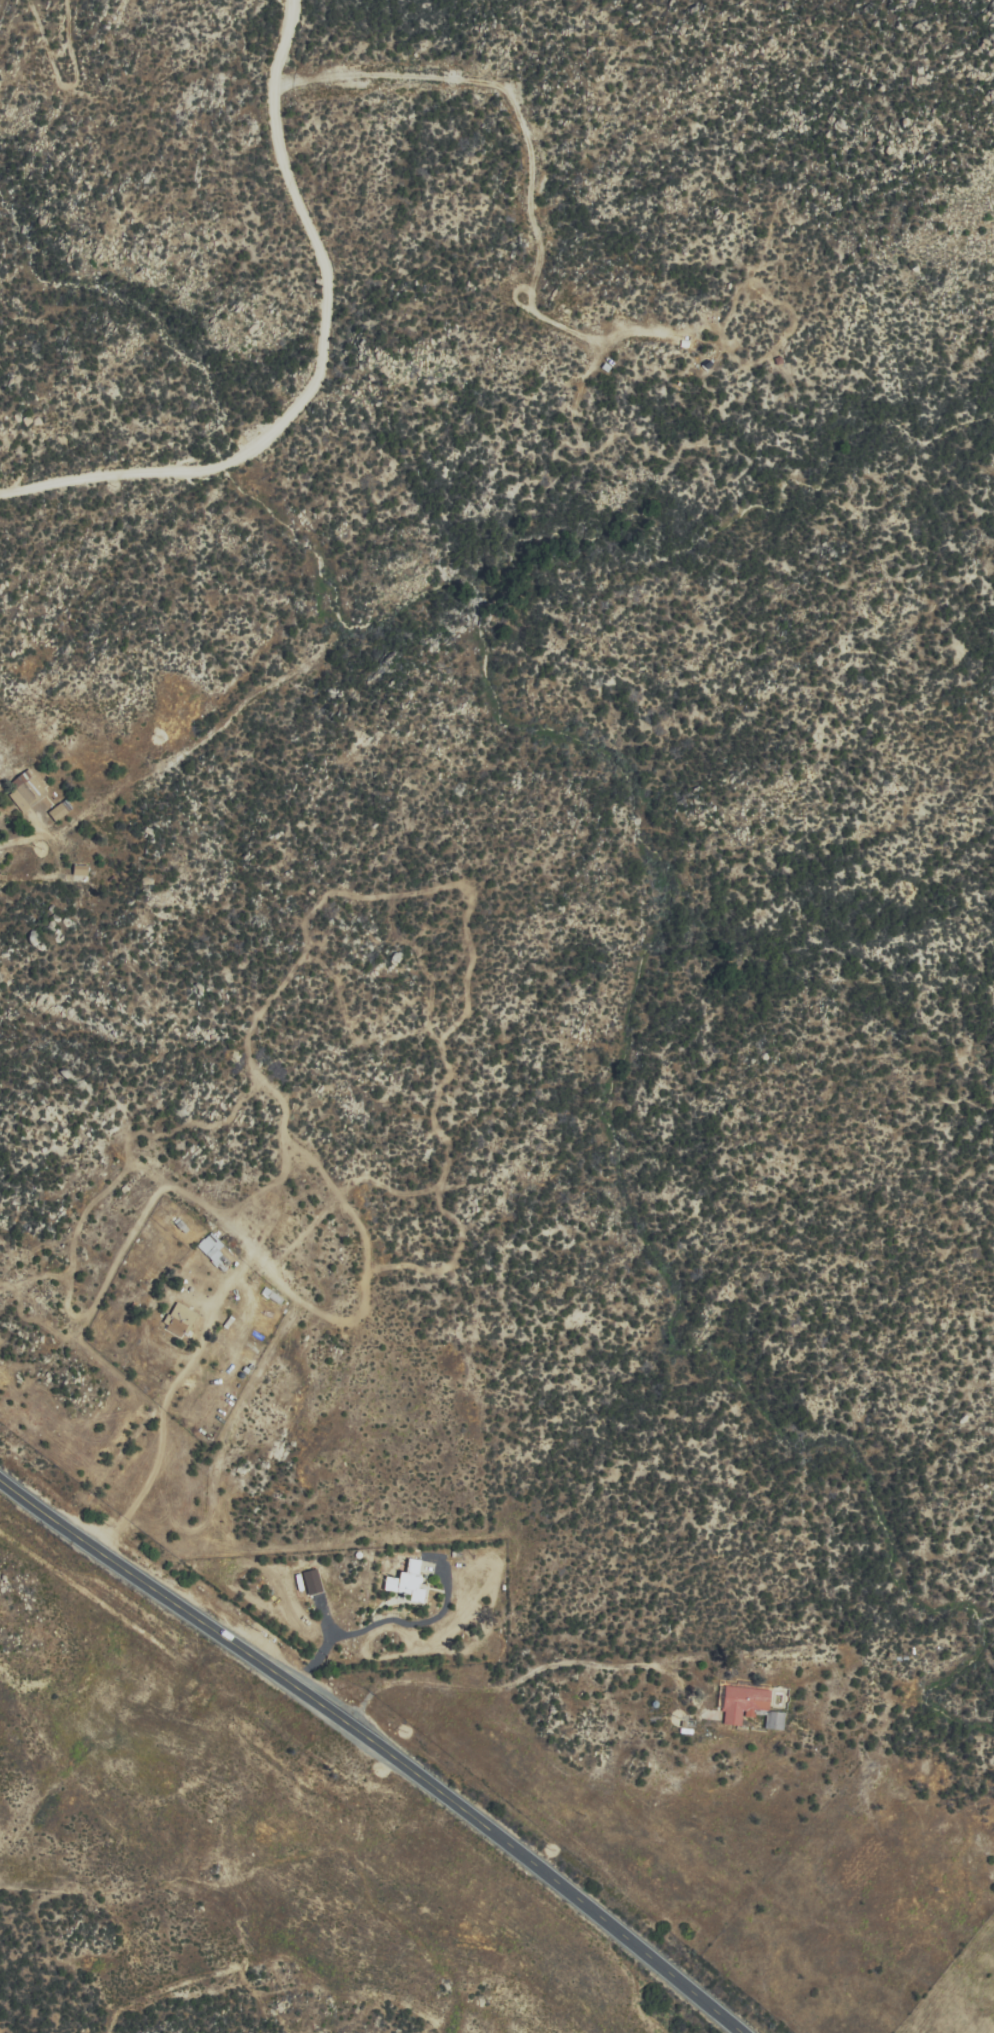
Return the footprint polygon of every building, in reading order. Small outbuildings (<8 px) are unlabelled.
[(230,1262),(218,1250),(224,1244),(210,1231),(196,1245),(222,1270),(230,1262)] [(196,1311),(173,1301),(162,1326),(184,1336),(196,1311)] [(385,1576),(384,1590),(409,1592),(409,1600),(423,1601),(424,1588),(418,1588),(421,1559),(408,1558),(406,1572),(399,1571),(399,1578),(385,1576)] [(770,1689),(725,1685),(721,1723),(741,1725),(742,1715),(753,1716),(754,1709),(768,1710),(770,1689)]
